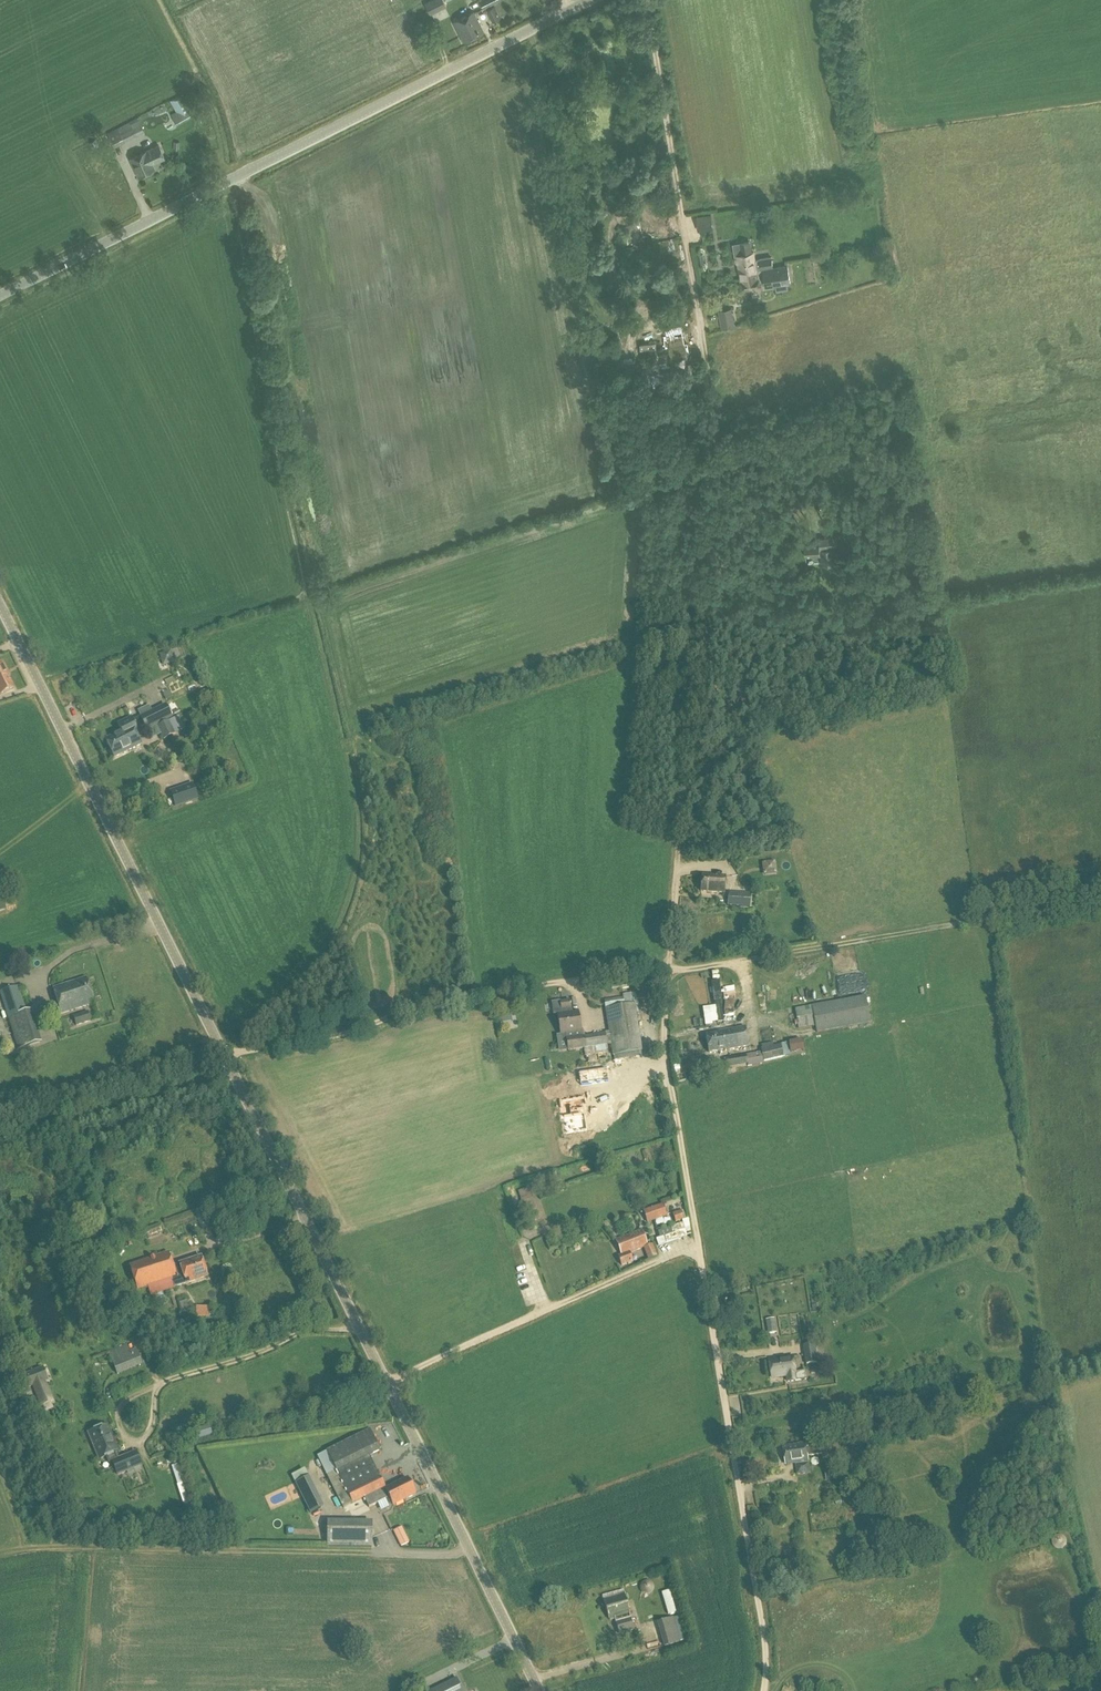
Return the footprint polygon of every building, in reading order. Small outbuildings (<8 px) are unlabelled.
[(430,15),(446,6),(443,0),(430,0),(425,3),(430,15)] [(483,9),(501,0),(480,0),(479,0),(483,9)] [(486,10),(492,23),(501,18),(495,6),(486,10)] [(443,22),(454,18),(450,8),(439,12),(443,22)] [(454,22),(464,42),(484,32),(474,12),(454,22)] [(171,114),(176,124),(193,115),(182,94),(171,100),(177,111),(171,114)] [(109,135),(114,147),(137,135),(144,131),(138,119),(130,123),(109,135)] [(130,158),(139,178),(156,170),(152,163),(159,160),(159,161),(165,159),(159,145),(130,158)] [(697,217),(699,230),(713,229),(710,215),(697,217)] [(677,238),(624,248),(628,270),(682,259),(677,238)] [(760,259),(755,260),(754,252),(752,252),(750,241),(740,243),(742,254),(737,255),(737,257),(736,258),(736,262),(738,263),(740,274),(741,280),(751,279),(751,276),(750,276),(749,272),(757,271),(757,269),(773,266),(771,257),(760,259)] [(751,279),(741,280),(741,282),(740,283),(741,288),(742,288),(743,289),(747,288),(748,289),(751,289),(751,288),(760,286),(760,282),(765,281),(766,287),(776,285),(777,291),(788,289),(787,283),(791,282),(788,266),(757,271),(749,272),(750,276),(751,276),(751,279)] [(719,310),(722,328),(735,326),(732,308),(719,310)] [(626,342),(634,340),(632,333),(624,335),(626,342)] [(838,546),(837,535),(820,536),(820,540),(805,542),(806,555),(822,554),(823,565),(836,564),(834,546),(838,546)] [(149,655),(152,667),(175,660),(171,648),(149,655)] [(14,689),(8,677),(10,676),(3,663),(0,664),(0,695),(14,689)] [(170,697),(175,694),(170,684),(165,686),(170,697)] [(142,709),(152,701),(149,698),(139,705),(142,709)] [(140,718),(146,730),(172,719),(166,706),(140,718)] [(115,726),(119,733),(105,740),(110,749),(137,736),(132,727),(129,719),(115,726)] [(170,721),(175,734),(182,731),(176,719),(170,721)] [(175,734),(170,721),(157,727),(163,740),(175,734)] [(137,736),(110,749),(114,758),(141,745),(137,736)] [(181,791),(186,804),(197,799),(192,787),(181,791)] [(701,892),(724,894),(726,877),(702,875),(701,892)] [(729,909),(750,910),(751,891),(730,890),(729,909)] [(633,977),(617,980),(618,986),(635,983),(633,977)] [(53,989),(61,1014),(95,1003),(87,978),(53,989)] [(8,1018),(28,1012),(19,986),(0,992),(8,1018)] [(812,1006),(815,1026),(817,1033),(870,1023),(865,996),(812,1006)] [(566,1034),(566,1035),(582,1033),(578,1011),(572,1012),(570,999),(560,1001),(562,1013),(557,1014),(561,1035),(566,1034)] [(725,1012),(725,1003),(718,1003),(719,1022),(728,1022),(728,1021),(734,1021),(734,1012),(725,1012)] [(606,1009),(614,1061),(642,1056),(641,1051),(642,1051),(635,1004),(606,1009)] [(815,1026),(812,1006),(795,1009),(799,1029),(815,1026)] [(31,1011),(28,1012),(8,1018),(18,1049),(40,1042),(31,1011)] [(73,1016),(76,1026),(92,1021),(88,1012),(73,1016)] [(500,1014),(501,1022),(512,1020),(511,1012),(500,1014)] [(709,1053),(722,1050),(724,1050),(725,1051),(749,1046),(745,1027),(718,1032),(718,1033),(706,1035),(709,1053)] [(605,1029),(582,1033),(566,1035),(568,1051),(584,1048),(607,1045),(605,1029)] [(804,1036),(791,1036),(792,1049),(805,1049),(804,1036)] [(761,1045),(762,1049),(761,1050),(763,1062),(783,1057),(780,1045),(773,1047),(772,1043),(761,1045)] [(607,1045),(584,1048),(585,1056),(608,1052),(607,1045)] [(748,1064),(746,1056),(727,1059),(728,1068),(748,1064)] [(604,1069),(577,1073),(579,1086),(606,1082),(604,1069)] [(559,1102),(557,1102),(560,1120),(562,1120),(564,1135),(586,1132),(584,1117),(586,1117),(583,1098),(581,1099),(559,1102)] [(522,1204),(528,1224),(529,1223),(531,1229),(540,1226),(538,1220),(540,1220),(533,1200),(522,1204)] [(643,1211),(647,1223),(667,1217),(663,1204),(643,1211)] [(679,1221),(687,1219),(684,1210),(676,1213),(679,1221)] [(683,1224),(658,1232),(660,1238),(656,1240),(658,1246),(687,1236),(685,1230),(683,1224)] [(615,1241),(622,1256),(619,1257),(622,1265),(632,1261),(629,1253),(648,1245),(641,1230),(615,1241)] [(176,1276),(173,1266),(168,1253),(130,1265),(138,1290),(159,1283),(162,1290),(168,1288),(168,1289),(175,1287),(172,1279),(176,1277),(176,1276)] [(172,1279),(175,1287),(208,1276),(201,1257),(173,1266),(176,1276),(176,1277),(172,1279)] [(197,1308),(196,1316),(208,1317),(208,1308),(197,1308)] [(766,1321),(768,1334),(776,1333),(774,1320),(766,1321)] [(804,1346),(806,1365),(819,1363),(816,1344),(804,1346)] [(108,1352),(117,1375),(142,1365),(136,1350),(129,1353),(126,1345),(108,1352)] [(770,1361),(773,1378),(788,1376),(788,1382),(807,1380),(805,1372),(796,1373),(794,1357),(770,1361)] [(44,1381),(47,1380),(43,1368),(21,1376),(18,1378),(22,1389),(23,1390),(24,1389),(26,1388),(33,1385),(35,1388),(37,1393),(42,1406),(53,1402),(48,1389),(45,1384),(44,1381)] [(109,1423),(90,1431),(101,1459),(107,1456),(110,1464),(112,1463),(118,1475),(143,1464),(136,1450),(122,1456),(109,1423)] [(336,1471),(352,1503),(364,1497),(369,1507),(390,1497),(394,1505),(415,1494),(407,1477),(385,1488),(369,1455),(379,1450),(370,1430),(327,1450),(337,1471),(336,1471)] [(807,1443),(809,1455),(822,1453),(820,1441),(807,1443)] [(785,1447),(787,1464),(796,1463),(798,1476),(811,1474),(809,1455),(807,1443),(799,1444),(799,1445),(785,1447)] [(184,1462),(176,1463),(181,1499),(189,1498),(184,1462)] [(298,1477),(313,1508),(324,1503),(310,1472),(298,1477)] [(196,1505),(194,1498),(183,1502),(185,1509),(196,1505)] [(374,1544),(374,1523),(328,1522),(328,1543),(374,1544)] [(398,1541),(401,1547),(410,1543),(407,1537),(398,1541)] [(651,1582),(645,1588),(652,1595),(658,1589),(651,1582)] [(604,1600),(609,1620),(615,1619),(619,1634),(635,1629),(624,1594),(604,1600)] [(658,1622),(664,1646),(680,1643),(673,1618),(658,1622)] [(457,1678),(430,1690),(463,1690),(457,1678)]
